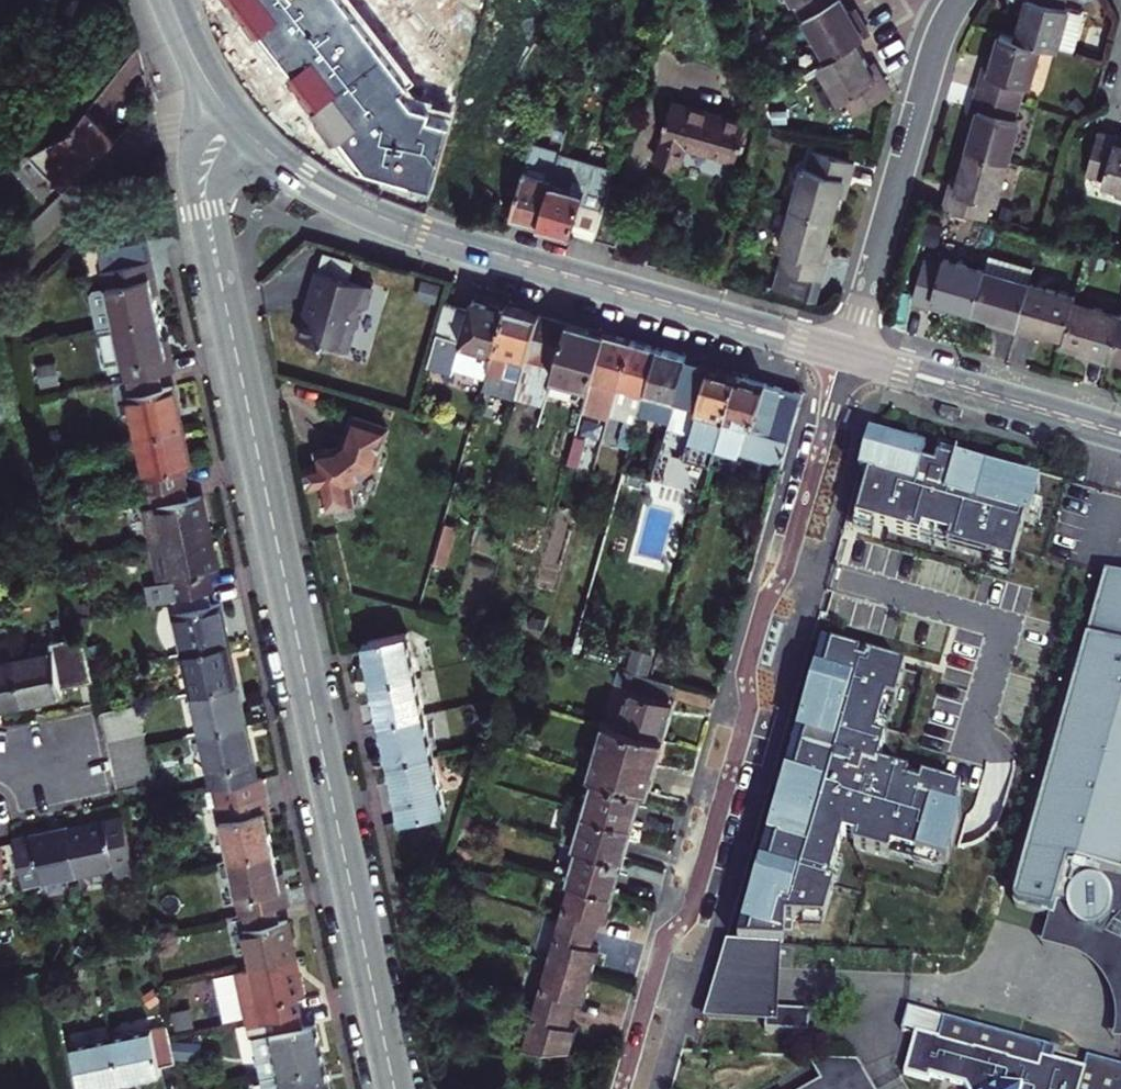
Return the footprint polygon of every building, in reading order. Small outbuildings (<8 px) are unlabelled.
[(243,2),(228,12),(280,88),(409,0),(347,0),(310,25),(292,0),(242,0),(243,2)] [(799,21),(835,0),(787,0),(799,21)] [(838,0),(835,0),(799,21),(822,61),(849,45),(864,37),(852,16),(848,18),(845,13),(838,0)] [(1022,12),(1013,40),(1040,48),(1072,57),(1085,13),(1062,7),(1064,0),(1025,0),(1022,12)] [(1017,1),(1014,10),(1022,12),(1025,0),(1017,0),(1017,1)] [(996,36),(990,57),(985,72),(978,70),(971,91),(1016,105),(1023,84),(1028,86),(1040,48),(1013,40),(996,36)] [(886,93),(876,78),(870,81),(862,67),(849,45),(822,61),(812,67),(833,103),(840,100),(849,115),(886,93)] [(980,63),(978,70),(985,72),(990,57),(983,55),(980,63)] [(870,81),(876,78),(872,71),(868,64),(862,67),(870,81)] [(1011,121),(1016,105),(971,91),(966,108),(973,111),(968,127),(960,152),(1003,164),(1017,122),(1011,121)] [(730,153),(741,114),(668,93),(657,130),(663,132),(657,154),(677,160),(683,139),(703,145),(730,153)] [(973,111),(966,108),(963,117),(961,125),(968,127),(973,111)] [(87,118),(68,141),(29,164),(45,181),(32,193),(46,207),(111,141),(87,118)] [(1093,133),(1080,177),(1094,180),(1092,187),(1120,196),(1120,152),(1111,149),(1114,139),(1093,133)] [(1114,139),(1111,149),(1120,152),(1120,141),(1114,139)] [(535,224),(555,154),(525,145),(504,216),(518,220),(535,224)] [(825,219),(832,195),(837,180),(845,182),(851,162),(810,149),(805,165),(797,163),(784,206),(825,219)] [(1003,164),(960,152),(954,174),(949,188),(942,187),(935,207),(980,220),(986,202),(991,204),(1003,164)] [(555,154),(535,224),(562,231),(588,239),(602,188),(608,170),(555,154)] [(944,180),(942,187),(949,188),(954,174),(947,171),(944,180)] [(842,190),(845,182),(837,180),(832,195),(840,197),(842,190)] [(588,239),(607,244),(622,195),(602,188),(588,239)] [(813,259),(818,244),(825,219),(784,206),(772,247),(780,249),(767,291),(802,301),(809,279),(815,281),(821,261),(813,259)] [(105,289),(114,326),(157,316),(152,296),(151,289),(156,288),(145,242),(98,253),(105,289)] [(813,259),(821,261),(823,254),(825,246),(818,244),(813,259)] [(903,301),(924,307),(926,299),(941,303),(965,310),(977,267),(938,256),(936,262),(916,256),(903,301)] [(1025,281),(977,267),(965,310),(978,314),(985,316),(983,324),(992,326),(1010,332),(1025,281)] [(373,289),(319,274),(312,302),(314,303),(311,311),(310,316),(307,318),(301,340),(343,352),(350,348),(359,315),(367,311),(373,289)] [(1071,294),(1025,281),(1010,332),(1024,336),(1034,339),(1037,329),(1044,331),(1060,335),(1070,302),(1071,294)] [(114,326),(105,289),(89,293),(97,330),(98,330),(114,326)] [(939,312),(941,303),(926,299),(924,307),(939,312)] [(484,368),(501,310),(492,307),(493,306),(483,303),(482,305),(474,302),(467,300),(465,308),(451,359),(484,368)] [(451,359),(465,308),(443,302),(426,364),(448,370),(451,359)] [(1086,357),(1102,362),(1115,314),(1070,302),(1060,335),(1058,341),(1072,345),(1079,347),(1077,355),(1086,357)] [(519,360),(532,316),(518,312),(501,307),(501,310),(484,368),(483,372),(496,376),(513,381),(519,360)] [(975,322),(983,324),(985,316),(978,314),(975,322)] [(1115,314),(1102,362),(1120,367),(1120,316),(1115,314)] [(122,360),(126,380),(158,373),(173,370),(167,343),(163,344),(161,334),(157,316),(114,326),(122,360)] [(545,319),(532,316),(519,360),(548,368),(560,324),(545,319)] [(561,382),(576,328),(560,324),(548,368),(545,377),(561,382)] [(114,326),(98,330),(106,365),(122,360),(114,326)] [(586,331),(576,328),(561,382),(582,388),(597,334),(586,331)] [(1037,329),(1034,339),(1042,341),(1044,331),(1037,329)] [(612,338),(597,334),(582,388),(579,399),(595,404),(587,431),(599,434),(606,407),(625,342),(612,338)] [(625,342),(606,407),(612,409),(613,405),(623,407),(619,420),(630,423),(633,414),(651,349),(639,346),(625,342)] [(1070,352),(1077,355),(1079,347),(1072,345),(1070,352)] [(675,356),(651,349),(633,414),(640,416),(641,412),(649,409),(653,394),(667,398),(692,405),(703,367),(704,364),(675,356)] [(451,359),(448,370),(481,379),(483,372),(484,368),(451,359)] [(684,432),(713,440),(732,376),(718,372),(703,367),(692,405),(684,432)] [(491,395),(496,376),(483,372),(481,379),(479,387),(478,391),(491,395)] [(126,380),(123,381),(136,437),(181,427),(174,399),(171,387),(161,389),(158,373),(126,380)] [(752,409),(760,383),(732,376),(713,440),(711,447),(762,461),(773,424),(760,420),(762,412),(752,409)] [(537,407),(542,389),(513,381),(508,400),(537,407)] [(773,424),(783,390),(760,383),(752,409),(762,412),(760,420),(773,424)] [(799,394),(783,390),(773,424),(790,428),(793,416),(799,394)] [(661,422),(667,398),(653,394),(649,409),(641,412),(640,416),(661,422)] [(379,467),(391,432),(356,420),(347,447),(342,452),(327,455),(329,468),(323,469),(310,472),(314,492),(327,489),(329,500),(332,513),(355,508),(379,467)] [(787,438),(790,428),(773,424),(762,461),(779,466),(787,438)] [(181,427),(136,437),(148,489),(184,481),(181,467),(189,466),(187,456),(181,427)] [(917,455),(864,441),(853,478),(859,480),(848,522),(911,539),(914,532),(941,539),(939,548),(1003,568),(1016,523),(1021,524),(1031,487),(946,464),(944,469),(928,464),(924,472),(912,468),(917,455)] [(329,468),(327,455),(320,456),(323,469),(329,468)] [(158,506),(167,543),(209,534),(205,514),(201,496),(188,499),(184,481),(148,489),(152,507),(158,506)] [(170,598),(208,589),(204,573),(218,570),(215,558),(209,534),(167,543),(175,579),(166,581),(170,598)] [(1096,577),(1073,656),(1076,661),(1072,676),(1067,678),(1022,833),(1016,855),(1018,858),(1020,860),(1018,867),(1012,866),(1003,898),(1003,901),(1005,904),(1008,906),(1040,915),(1032,943),(1077,956),(1095,967),(1105,978),(1113,992),(1117,1011),(1118,1028),(1115,1041),(1120,1041),(1120,882),(1117,881),(1120,881),(1120,880),(1120,584),(1096,577)] [(170,598),(183,654),(228,645),(222,621),(219,606),(212,607),(208,589),(170,598)] [(364,668),(368,685),(412,674),(404,636),(359,645),(364,668)] [(82,644),(13,660),(23,704),(46,698),(63,694),(61,687),(90,680),(82,644)] [(228,645),(183,654),(192,694),(237,685),(232,664),(228,645)] [(896,669),(814,647),(808,675),(731,944),(776,946),(776,921),(817,922),(826,885),(820,883),(834,836),(848,841),(846,848),(881,859),(883,850),(939,867),(954,816),(946,814),(953,791),(870,767),(896,669)] [(23,704),(13,660),(0,663),(0,709),(2,708),(23,704)] [(412,674),(368,685),(373,705),(377,726),(422,716),(412,674)] [(632,675),(616,727),(664,741),(668,727),(674,703),(669,702),(673,686),(632,675)] [(237,685),(192,694),(201,732),(246,723),(241,702),(237,685)] [(101,730),(137,722),(134,708),(98,715),(101,730)] [(422,716),(377,726),(382,749),(386,763),(430,754),(422,716)] [(101,730),(104,745),(140,737),(137,722),(101,730)] [(246,723),(201,732),(210,770),(254,760),(249,739),(246,723)] [(664,741),(616,727),(605,724),(589,777),(642,792),(648,794),(654,775),(664,741)] [(104,745),(107,760),(143,751),(142,745),(140,737),(104,745)] [(143,751),(107,760),(111,776),(147,767),(143,751)] [(430,754),(386,763),(391,786),(394,803),(438,792),(430,754)] [(151,782),(147,767),(111,776),(114,791),(151,782)] [(261,776),(212,786),(229,861),(273,852),(267,823),(271,823),(268,809),(261,776)] [(636,812),(642,792),(589,777),(580,808),(633,823),(636,812)] [(578,845),(623,858),(627,844),(633,823),(580,808),(575,824),(562,820),(556,839),(578,845)] [(68,830),(77,873),(111,866),(114,879),(132,875),(120,818),(90,825),(68,830)] [(23,885),(77,873),(68,830),(41,836),(14,842),(23,885)] [(616,880),(623,858),(578,845),(568,879),(613,892),(616,880)] [(276,869),(273,852),(229,861),(241,917),(274,910),(290,907),(284,880),(279,882),(276,869)] [(556,914),(597,926),(602,910),(607,911),(608,906),(613,892),(568,879),(566,878),(556,914)] [(274,910),(241,917),(253,970),(296,961),(292,941),(288,924),(278,926),(274,910)] [(597,926),(556,914),(540,970),(585,984),(595,952),(597,946),(591,944),(597,926)] [(731,944),(716,943),(710,964),(692,1021),(766,1025),(767,1009),(773,1009),(776,946),(731,944)] [(265,1022),(301,1014),(298,1000),(305,998),(300,979),(296,961),(253,970),(265,1022)] [(584,988),(585,984),(540,970),(519,1047),(566,1049),(572,1029),(573,1025),(568,1023),(569,1020),(578,990),(583,992),(584,988)] [(773,1009),(767,1009),(766,1025),(765,1030),(808,1034),(810,1013),(773,1009)] [(896,1033),(908,1036),(1035,1068),(1038,1059),(1047,1062),(1051,1050),(902,1009),(896,1033)] [(272,1041),(280,1078),(325,1069),(321,1047),(317,1030),(305,1033),(301,1014),(265,1022),(246,1026),(251,1045),(272,1041)] [(109,1033),(120,1085),(146,1079),(158,1076),(157,1069),(174,1065),(164,1021),(109,1033)] [(120,1085),(109,1033),(71,1041),(82,1088),(101,1088),(120,1085)] [(1038,1059),(1035,1068),(908,1036),(900,1062),(897,1074),(922,1081),(924,1074),(955,1083),(960,1088),(1058,1088),(1059,1084),(1081,1086),(1084,1072),(1047,1062),(1038,1059)] [(848,1060),(806,1059),(817,1075),(797,1088),(867,1088),(848,1060)] [(1084,1072),(1081,1086),(1080,1088),(1120,1088),(1120,1070),(1088,1061),(1084,1072)] [(329,1087),(325,1069),(280,1078),(282,1088),(330,1088),(329,1087)]
